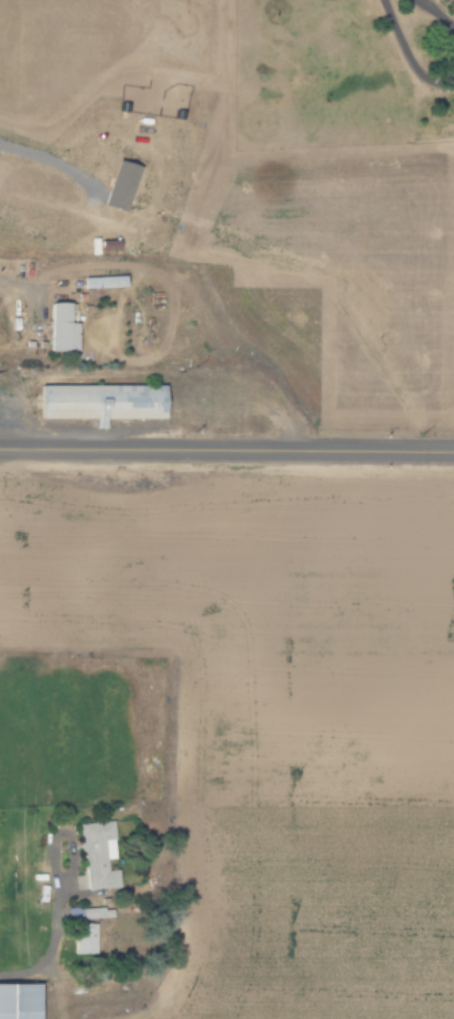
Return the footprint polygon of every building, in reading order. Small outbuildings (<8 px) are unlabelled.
[(122,275),(79,275),(79,287),(122,287),(122,275)] [(73,349),(73,321),(64,321),(64,302),(45,302),(45,349),(73,349)] [(36,418),(92,418),(92,427),(101,427),(101,418),(161,417),(161,383),(36,384),(36,418)] [(113,859),(109,820),(77,823),(84,891),(117,887),(116,869),(105,870),(104,860),(113,859)] [(71,954),(93,954),(93,924),(71,924),(71,954)] [(35,983),(0,983),(0,1018),(35,1018),(35,983)]
